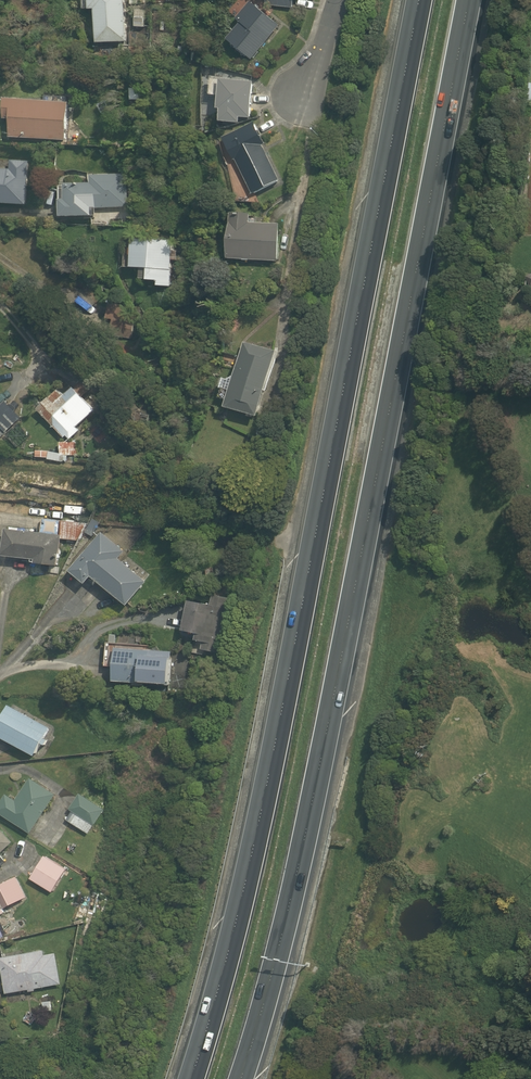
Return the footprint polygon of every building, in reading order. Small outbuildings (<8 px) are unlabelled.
[(99,9),(102,46),(119,45),(119,42),(129,41),(126,0),(92,0),(93,10),(99,9)] [(256,4),(229,40),(255,59),(282,23),(256,4)] [(226,108),(225,116),(225,120),(244,121),(244,117),(255,118),(257,82),(225,80),(223,108),(226,108)] [(15,96),(15,100),(9,99),(8,119),(12,119),(11,136),(69,141),(72,101),(15,96)] [(266,144),(270,141),(259,119),(225,136),(254,194),(284,179),(266,144)] [(29,204),(31,169),(0,168),(0,202),(29,204)] [(67,214),(100,214),(100,209),(128,208),(127,183),(83,184),(83,189),(76,190),(76,198),(67,198),(67,214)] [(285,224),(254,222),(256,207),(238,205),(237,220),(233,257),(282,261),(285,224)] [(174,286),(174,269),(176,239),(137,238),(135,268),(152,269),(151,281),(161,281),(160,286),(174,286)] [(136,304),(110,302),(108,335),(133,337),(136,304)] [(238,391),(234,390),(230,406),(262,414),(278,351),(250,344),(238,391)] [(63,437),(64,436),(67,439),(70,437),(72,439),(82,432),(78,426),(96,413),(75,384),(42,408),(63,437)] [(60,531),(64,531),(64,537),(91,539),(92,522),(65,520),(64,523),(60,522),(60,531)] [(34,559),(34,563),(60,565),(63,534),(7,529),(4,556),(34,559)] [(103,533),(97,541),(79,565),(78,564),(74,570),(92,583),(96,578),(130,603),(149,578),(121,558),(127,550),(103,533)] [(215,592),(213,602),(195,598),(188,630),(201,632),(200,640),(205,641),(203,649),(222,653),(225,637),(232,606),(234,596),(215,592)] [(146,683),(148,653),(146,652),(147,648),(121,646),(119,681),(146,683)] [(148,653),(146,683),(174,684),(176,654),(148,653)] [(0,720),(0,735),(38,758),(55,730),(11,703),(0,720)] [(10,792),(0,809),(0,814),(32,834),(59,792),(32,775),(18,797),(10,792)] [(81,794),(71,809),(75,811),(69,821),(90,833),(105,809),(81,794)] [(17,843),(0,824),(0,858),(17,843)] [(55,878),(62,866),(46,856),(33,878),(56,891),(61,882),(55,878)] [(0,885),(0,911),(27,901),(18,878),(0,885)] [(48,952),(47,949),(4,955),(9,992),(64,985),(60,951),(48,952)]
